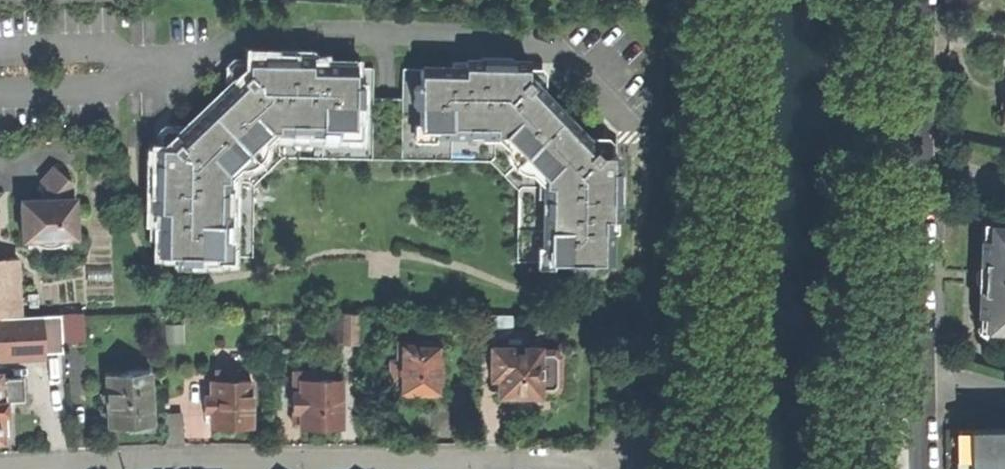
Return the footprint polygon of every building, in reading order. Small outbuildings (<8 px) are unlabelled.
[(198,255),(221,255),(221,241),(224,241),(225,180),(226,180),(227,171),(269,130),(279,130),(280,129),(339,129),(340,127),(354,127),(354,105),(361,105),(361,86),(355,86),(355,68),(310,67),(310,58),(294,58),(294,65),(284,65),(284,58),(249,58),(248,64),(239,64),(234,68),(230,71),(230,91),(190,130),(170,130),(165,135),(162,138),(162,147),(155,147),(154,182),(162,183),(162,193),(155,193),(155,211),(162,211),(162,254),(179,254),(179,261),(198,261),(198,255)] [(413,86),(414,105),(420,106),(420,128),(434,128),(434,132),(493,132),(493,134),(504,134),(544,177),(545,186),(546,186),(546,247),(548,247),(548,262),(570,263),(570,269),(589,269),(589,263),(608,263),(608,217),(617,217),(617,201),(608,201),(608,191),(617,191),(617,156),(612,156),(611,147),(607,142),(603,138),(585,139),(545,98),(544,76),(541,73),(537,69),(527,69),(527,63),(492,62),(492,74),(482,75),(482,62),(466,62),(466,69),(420,69),(420,86),(413,86)] [(49,199),(21,199),(21,239),(75,239),(74,198),(72,198),(71,183),(53,166),(39,181),(54,195),(51,197),(49,199)] [(981,237),(983,237),(991,238),(992,224),(992,222),(981,222),(981,237)] [(992,224),(991,238),(983,237),(982,263),(981,289),(980,315),(988,315),(987,330),(1004,330),(1004,224),(992,224)] [(6,315),(6,285),(15,285),(14,260),(0,260),(0,315),(6,315)] [(63,344),(84,343),(83,317),(83,313),(61,314),(63,344)] [(341,342),(358,342),(358,313),(341,313),(341,342)] [(64,352),(61,314),(0,318),(0,356),(64,352)] [(493,342),(511,330),(511,316),(478,315),(478,347),(489,347),(493,347),(493,342)] [(987,331),(987,330),(988,315),(980,315),(978,315),(978,331),(987,331)] [(439,394),(439,343),(396,342),(396,360),(389,360),(388,379),(396,379),(396,394),(413,394),(439,394)] [(555,393),(561,387),(561,356),(554,348),(539,348),(539,346),(493,347),(489,347),(490,379),(498,379),(498,396),(523,396),(539,396),(539,393),(555,393)] [(224,427),(250,428),(250,381),(227,381),(228,371),(215,371),(214,381),(210,381),(210,397),(203,397),(203,415),(211,415),(211,427),(224,427)] [(339,427),(339,380),(318,380),(318,371),(290,371),(290,413),(299,413),(299,426),(299,427),(313,427),(339,427)] [(138,433),(151,432),(150,376),(108,377),(110,428),(129,427),(129,433),(138,433)] [(1,442),(1,416),(6,416),(7,411),(5,409),(5,402),(24,401),(23,379),(0,379),(0,442),(1,442)] [(290,426),(299,426),(299,413),(290,413),(290,426)] [(181,414),(163,414),(165,443),(182,443),(181,414)] [(957,429),(958,459),(968,459),(968,468),(1004,468),(1004,427),(957,429)] [(968,459),(958,459),(953,459),(953,468),(968,468),(968,459)]
